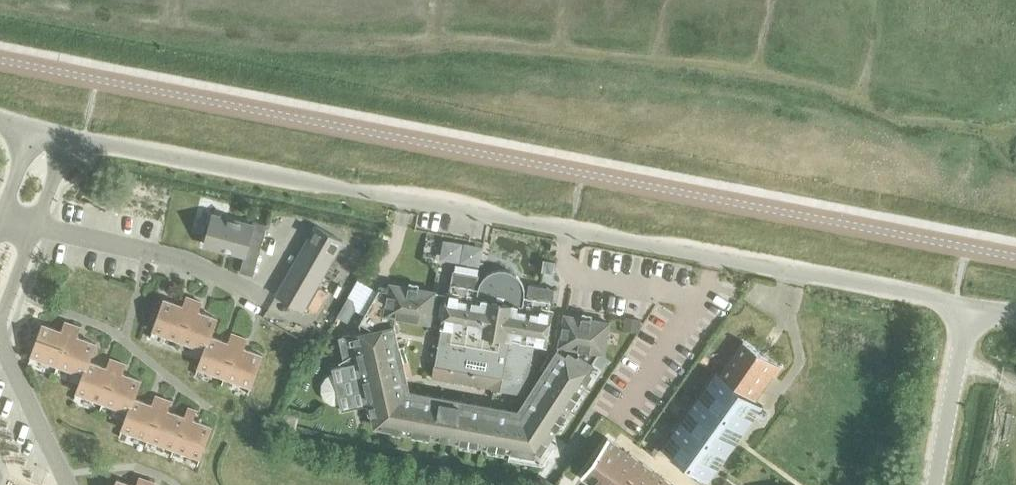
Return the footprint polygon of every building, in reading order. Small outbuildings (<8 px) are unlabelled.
[(253,221),(252,225),(212,215),(204,244),(244,255),(239,272),(253,275),(267,224),(253,221)] [(276,295),(303,310),(343,241),(315,225),(276,295)] [(553,264),(543,262),(541,273),(551,275),(553,264)] [(447,292),(433,371),(525,388),(533,343),(546,345),(552,311),(549,310),(550,308),(551,308),(554,289),(528,284),(526,297),(524,297),(524,293),(524,289),(523,285),(521,281),(519,278),(516,275),(512,273),(509,271),(505,270),(503,270),(499,270),(495,271),(492,272),(489,273),(487,274),(485,276),(482,279),(480,283),(479,286),(478,289),(476,288),(478,276),(452,271),(449,291),(449,293),(447,292)] [(321,383),(321,392),(325,399),(332,403),(340,404),(342,409),(367,404),(373,428),(509,452),(508,459),(542,465),(556,443),(550,440),(597,353),(604,354),(610,321),(563,312),(557,349),(517,410),(410,390),(394,325),(395,318),(430,324),(436,290),(389,282),(387,291),(379,289),(359,324),(360,331),(338,337),(345,364),(332,368),(333,373),(326,377),(321,383)] [(179,340),(194,299),(186,296),(183,306),(164,299),(152,330),(179,340)] [(337,316),(347,322),(355,309),(353,300),(348,297),(337,316)] [(210,336),(217,318),(198,311),(201,302),(194,299),(179,340),(204,349),(205,349),(210,336)] [(57,365),(72,324),(65,322),(61,331),(42,324),(31,355),(57,365)] [(88,361),(89,361),(95,343),(76,336),(79,327),(72,324),(57,365),(83,374),(88,361)] [(224,377),(239,336),(232,333),(228,343),(210,336),(205,349),(204,349),(198,367),(224,377)] [(239,336),(224,377),(251,386),(262,355),(243,348),(246,339),(239,336)] [(763,405),(750,396),(760,383),(765,386),(769,380),(771,381),(775,377),(783,365),(745,339),(720,375),(715,371),(661,447),(708,481),(763,405)] [(103,402),(117,361),(110,359),(107,368),(89,361),(88,361),(83,374),(76,392),(103,402)] [(133,398),(134,398),(140,380),(121,373),(125,364),(117,361),(103,402),(128,411),(133,398)] [(148,439),(163,398),(155,395),(152,405),(134,398),(133,398),(128,411),(121,429),(148,439)] [(173,448),(188,407),(185,417),(167,410),(170,401),(163,398),(148,439),(173,448)] [(188,407),(173,448),(200,458),(211,427),(192,420),(196,410),(188,407)] [(625,450),(608,438),(580,476),(592,484),(600,484),(625,450)] [(887,458),(889,447),(877,444),(875,455),(887,458)] [(641,462),(625,450),(600,484),(625,484),(641,462)] [(659,475),(641,462),(625,484),(652,484),(659,475)] [(659,475),(652,484),(673,484),(659,475)]
